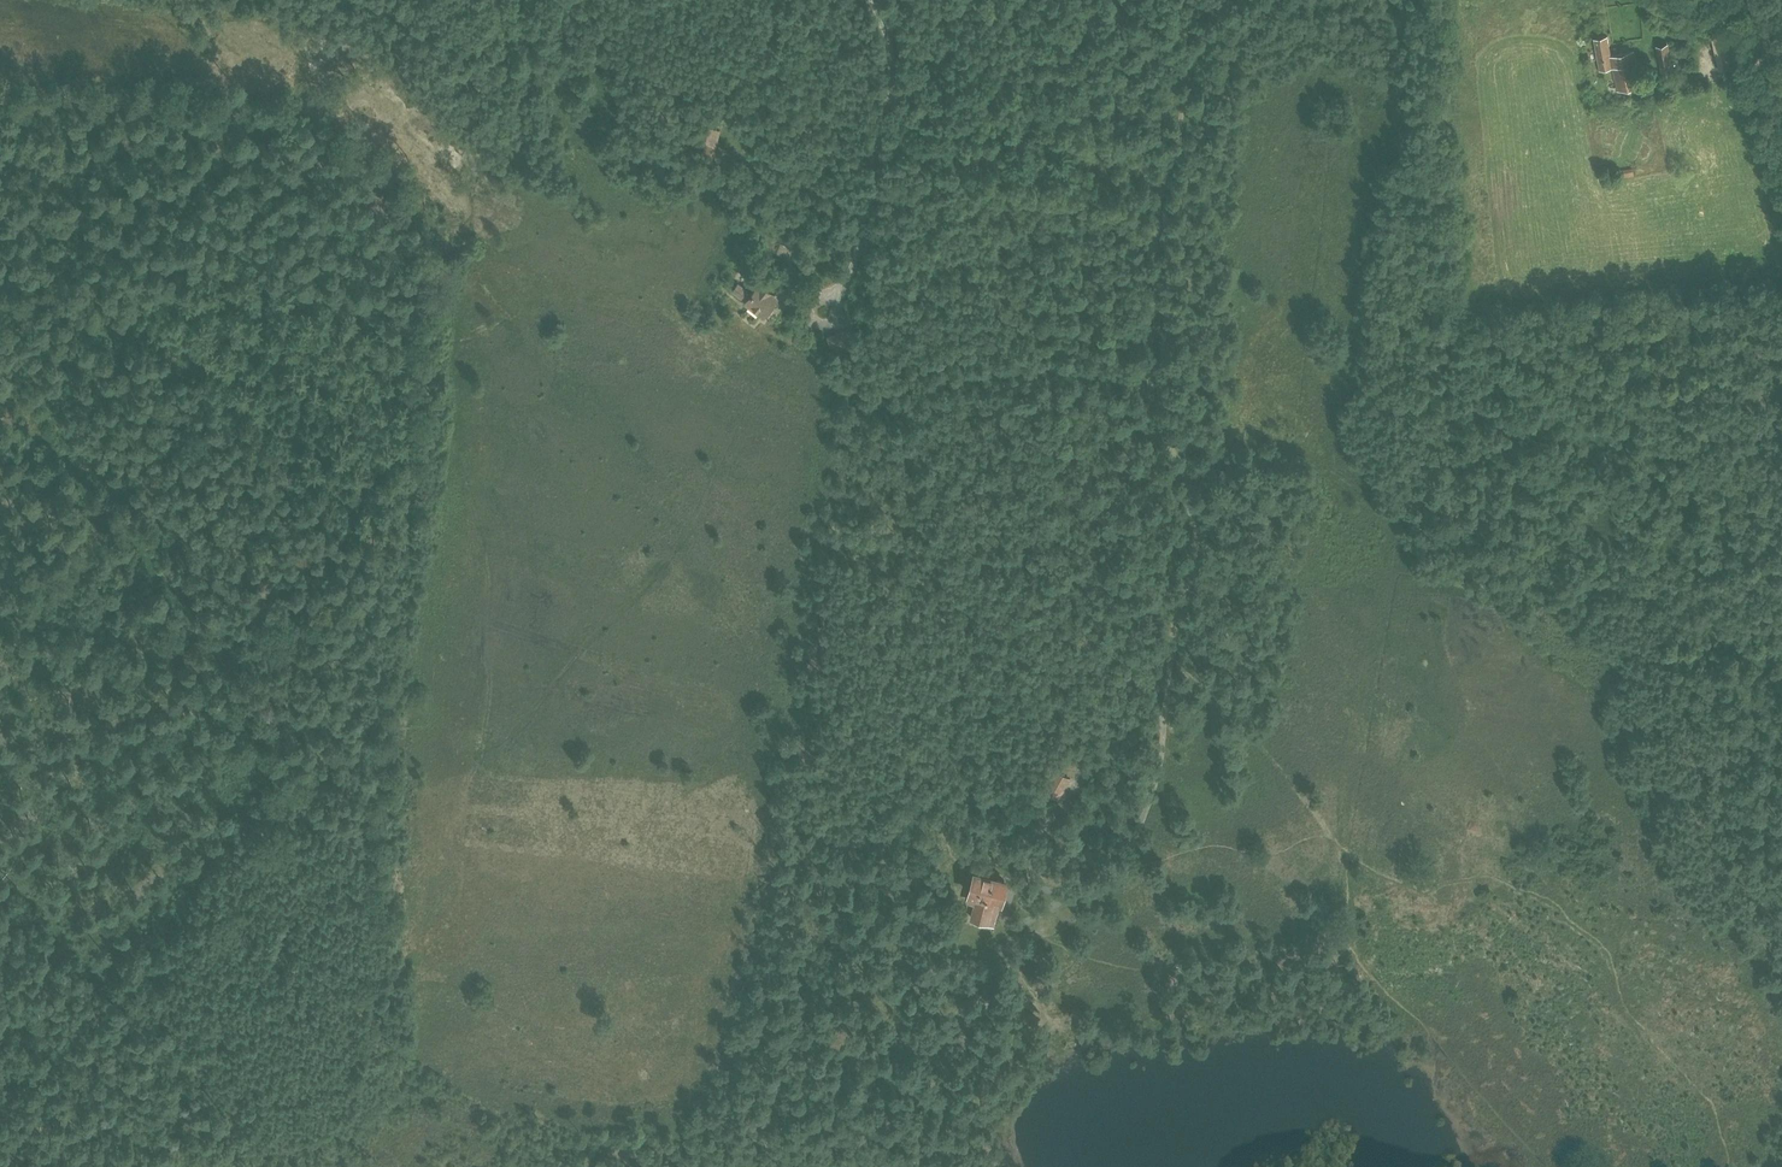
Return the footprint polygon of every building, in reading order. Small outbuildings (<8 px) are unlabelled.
[(1607,92),(1617,91),(1617,92),(1641,88),(1634,52),(1612,56),(1608,36),(1595,38),(1601,70),(1613,68),(1615,80),(1605,81),(1607,92)] [(1669,43),(1656,46),(1662,74),(1674,72),(1669,43)] [(764,316),(776,301),(770,296),(771,295),(759,285),(752,294),(738,283),(732,291),(746,301),(745,302),(764,316)] [(856,341),(850,327),(827,336),(833,351),(856,341)] [(1071,778),(1055,770),(1044,791),(1058,800),(1071,778)] [(1002,890),(1004,880),(975,872),(967,900),(976,902),(972,918),(987,922),(995,889),(1002,890)]
